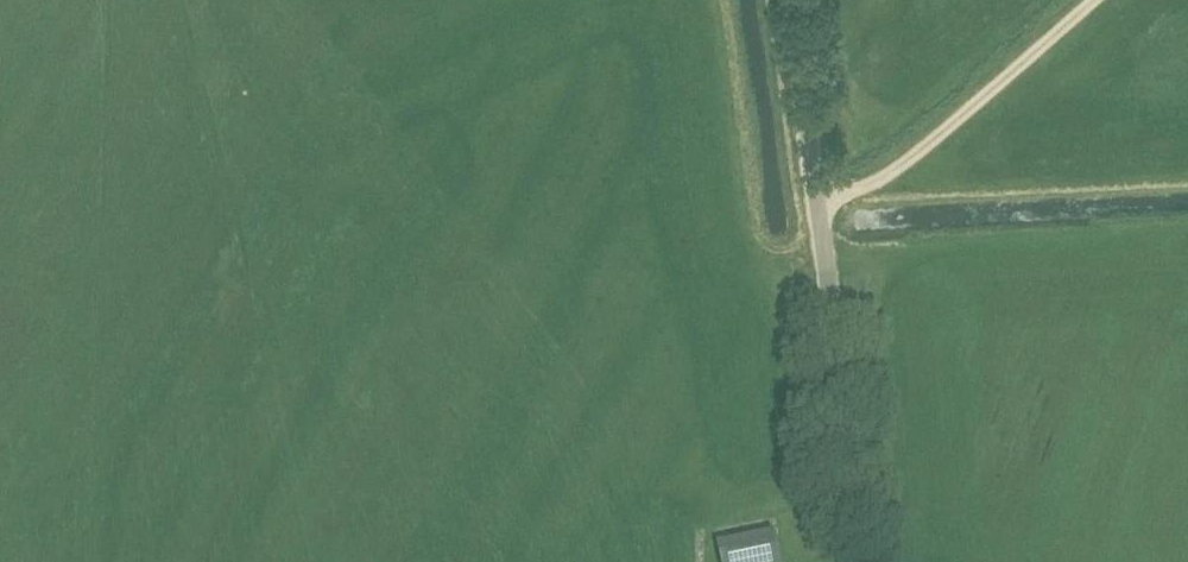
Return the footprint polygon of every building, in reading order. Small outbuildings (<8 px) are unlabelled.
[(778,543),(731,553),(733,561),(782,561),(778,543)]
